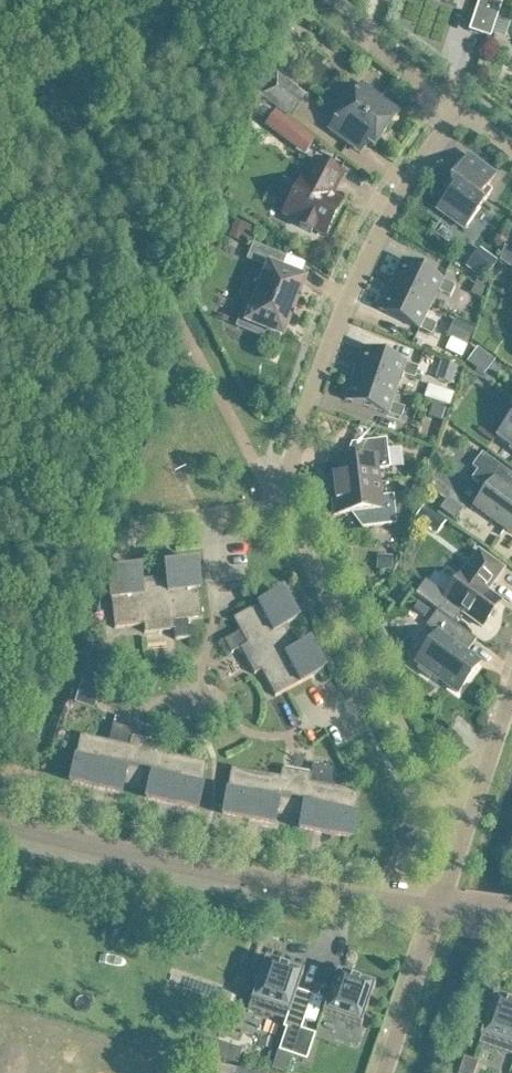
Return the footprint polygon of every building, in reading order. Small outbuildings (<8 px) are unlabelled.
[(469,30),(489,37),(501,0),(479,0),(469,30)] [(494,36),(507,39),(511,17),(511,11),(501,8),(494,36)] [(292,31),(299,22),(291,15),(283,24),(292,31)] [(306,98),(276,75),(258,98),(289,121),(306,98)] [(373,149),(398,115),(361,88),(350,103),(346,99),(336,113),(340,116),(328,133),(350,149),(358,138),(373,149)] [(314,141),(275,113),(264,128),(302,157),(314,141)] [(467,157),(448,182),(454,186),(436,211),(464,231),(492,194),(486,190),(495,178),(467,157)] [(329,200),(342,176),(314,161),(302,186),(299,185),(295,193),(291,191),(283,206),(287,208),(283,216),(301,225),(298,229),(311,235),(313,232),(324,238),(341,206),(329,200)] [(229,236),(241,241),(246,229),(234,224),(229,236)] [(281,339),(303,283),(279,273),(284,260),(253,247),(248,261),(268,270),(253,306),(247,303),(237,328),(262,339),(265,332),(281,339)] [(483,283),(497,264),(479,250),(465,269),(483,283)] [(506,254),(499,264),(511,274),(511,258),(506,254)] [(454,288),(442,282),(401,262),(390,287),(431,307),(437,293),(449,299),(454,288)] [(480,301),(485,290),(475,286),(470,296),(480,301)] [(424,321),(431,307),(390,287),(378,312),(419,332),(419,331),(431,337),(436,326),(424,321)] [(466,348),(474,332),(458,324),(450,340),(466,348)] [(422,350),(425,343),(415,339),(412,345),(422,350)] [(414,381),(418,370),(405,365),(362,350),(353,376),(396,391),(401,376),(414,381)] [(479,376),(491,361),(478,350),(466,365),(479,376)] [(456,369),(441,364),(436,381),(451,386),(456,369)] [(391,406),(396,391),(353,376),(344,403),(388,417),(401,421),(404,410),(391,406)] [(452,395),(427,387),(422,400),(448,409),(452,395)] [(444,412),(431,407),(428,419),(441,424),(444,412)] [(511,421),(508,420),(495,438),(510,449),(509,451),(511,453),(511,419),(511,421)] [(389,470),(386,441),(357,445),(359,460),(327,464),(329,478),(332,478),(334,490),(379,485),(377,471),(389,470)] [(511,480),(511,477),(481,455),(471,469),(477,473),(471,481),(486,492),(474,508),(511,536),(511,495),(505,490),(511,480)] [(380,499),(379,485),(334,490),(335,503),(332,503),(334,517),(365,513),(367,529),(396,526),(393,497),(380,499)] [(447,500),(438,511),(452,522),(461,510),(447,500)] [(425,581),(414,597),(453,625),(461,614),(481,629),(500,603),(487,593),(503,571),(478,553),(446,596),(425,581)] [(376,559),(376,573),(391,574),(391,559),(376,559)] [(196,569),(165,573),(166,580),(153,581),(159,633),(173,632),(174,642),(189,640),(187,622),(202,620),(201,612),(199,598),(198,583),(196,569)] [(159,633),(153,581),(140,583),(139,576),(108,579),(114,631),(143,627),(144,635),(159,633)] [(207,597),(206,582),(198,583),(199,598),(207,597)] [(286,627),(293,624),(278,596),(253,610),(240,617),(233,621),(240,634),(224,642),(231,656),(240,651),(246,664),(293,639),(286,627)] [(265,603),(262,596),(249,603),(253,610),(265,603)] [(209,611),(207,597),(199,598),(201,612),(209,611)] [(240,617),(253,610),(249,603),(236,610),(240,617)] [(422,620),(428,613),(417,605),(412,613),(422,620)] [(465,656),(476,641),(437,613),(425,628),(436,636),(415,664),(420,667),(417,672),(430,681),(433,676),(458,695),(479,666),(465,656)] [(305,647),(299,650),(293,639),(246,664),(254,677),(261,673),(274,699),(320,674),(305,647)] [(82,683),(75,705),(94,711),(101,688),(110,658),(91,652),(82,683)] [(135,789),(145,744),(131,741),(133,732),(112,727),(108,744),(80,738),(70,782),(121,793),(122,787),(135,789)] [(160,747),(145,744),(135,789),(148,792),(146,799),(197,810),(207,766),(158,755),(160,747)] [(350,839),(359,794),(330,789),(333,771),(312,768),(310,777),(296,774),(288,820),(301,823),(300,830),(350,839)] [(288,820),(296,774),(281,772),(280,780),(231,771),(223,816),(274,825),(275,818),(288,820)] [(424,845),(417,833),(406,839),(412,851),(424,845)] [(286,1024),(303,974),(287,969),(286,971),(279,969),(280,967),(264,961),(248,1011),(286,1024)] [(374,987),(359,982),(358,984),(351,981),(351,979),(336,974),(322,1016),(360,1029),(374,987)] [(511,1005),(511,1003),(497,998),(481,1047),(511,1057),(511,1005)] [(292,1058),(301,1032),(287,1028),(278,1053),(292,1058)] [(315,1037),(301,1032),(292,1058),(306,1063),(315,1037)] [(235,1067),(240,1053),(217,1044),(204,1040),(197,1058),(199,1059),(211,1063),(214,1064),(235,1067)] [(276,1072),(287,1072),(292,1058),(278,1053),(272,1072),(276,1072)] [(481,1061),(468,1057),(463,1072),(477,1072),(481,1061)]
